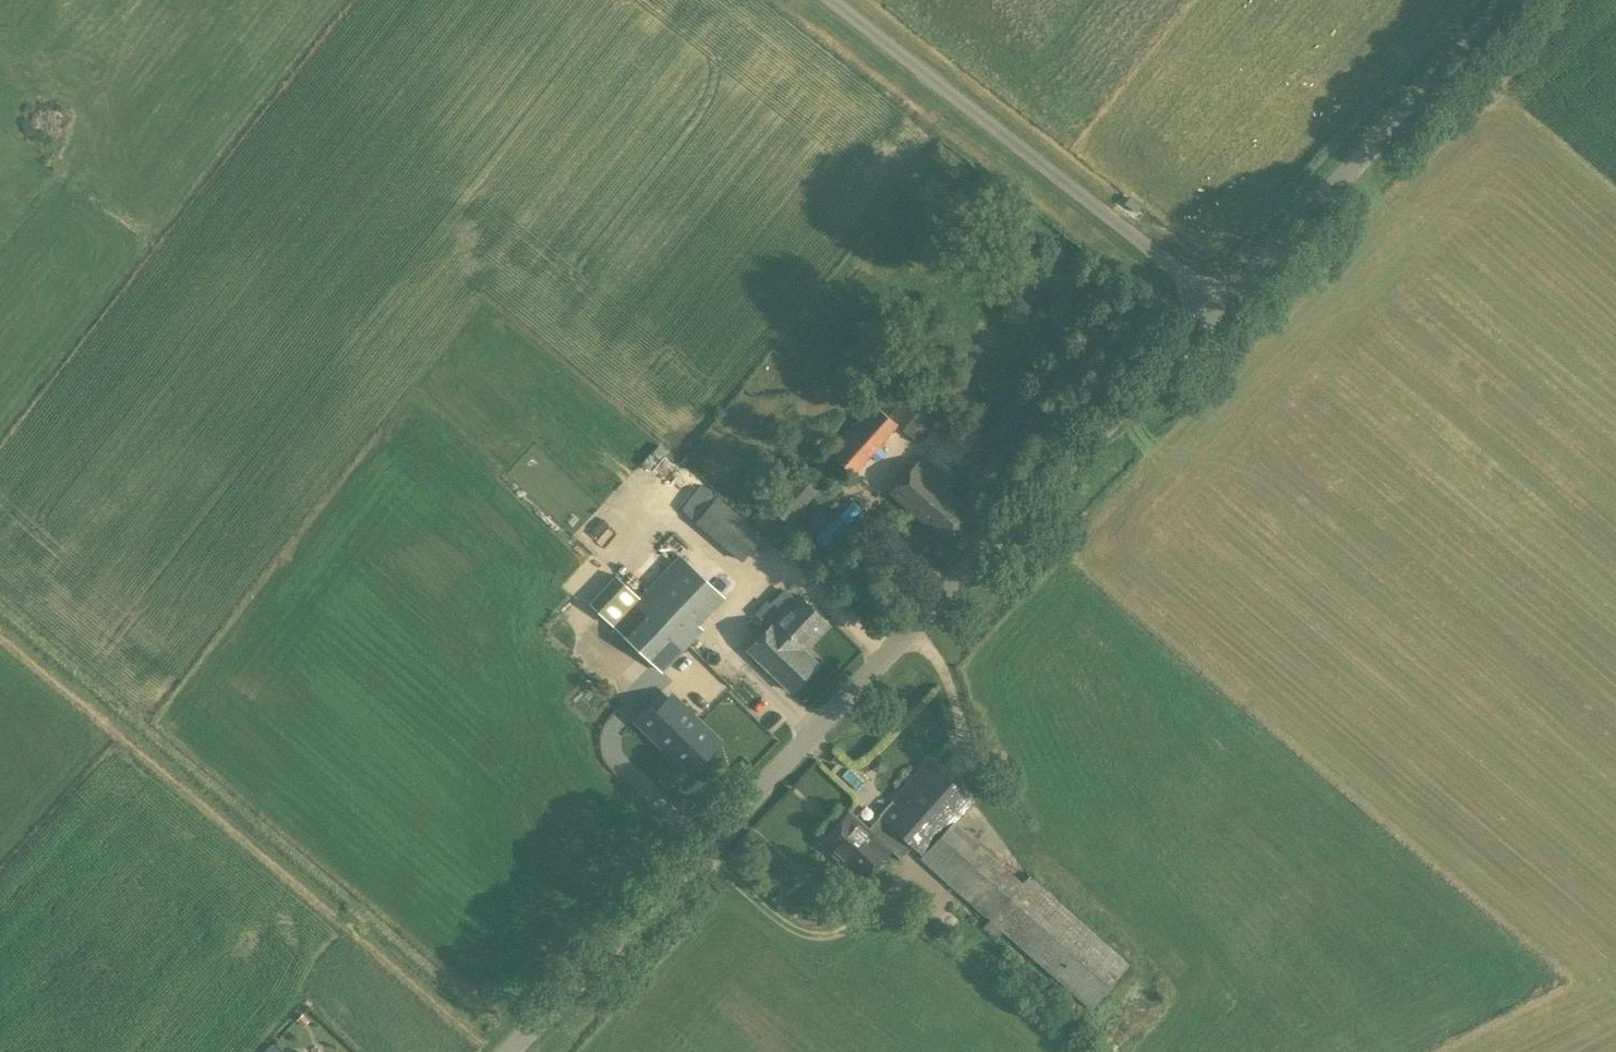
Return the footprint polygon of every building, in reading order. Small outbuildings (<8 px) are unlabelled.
[(844,466),(853,474),(897,425),(916,441),(957,395),(928,370),(916,383),(869,341),(846,367),(878,395),(828,451),(830,453),(824,459),(839,473),(844,466)] [(921,456),(899,481),(889,492),(943,539),(970,509),(949,490),(953,485),(921,456)] [(817,490),(823,483),(799,461),(750,517),(774,539),(817,490)] [(674,504),(740,560),(763,534),(717,496),(716,498),(700,484),(688,499),(683,494),(674,504)] [(815,538),(832,554),(850,534),(833,518),(815,538)] [(680,554),(639,597),(688,644),(703,629),(698,624),(694,621),(720,593),(680,554)] [(616,576),(591,602),(615,625),(655,664),(663,671),(688,644),(639,597),(616,576)] [(797,596),(795,598),(784,587),(770,603),(780,614),(747,648),(790,690),(817,662),(802,647),(825,623),(797,596)] [(679,758),(688,766),(714,740),(700,726),(670,697),(657,710),(663,716),(650,730),(666,746),(663,749),(675,761),(679,758)] [(861,881),(890,850),(901,859),(911,846),(922,854),(920,858),(1090,1008),(1130,963),(1030,874),(1022,881),(998,859),(955,822),(974,800),(928,758),(867,828),(849,811),(820,841),(840,860),(839,860),(861,881)]
